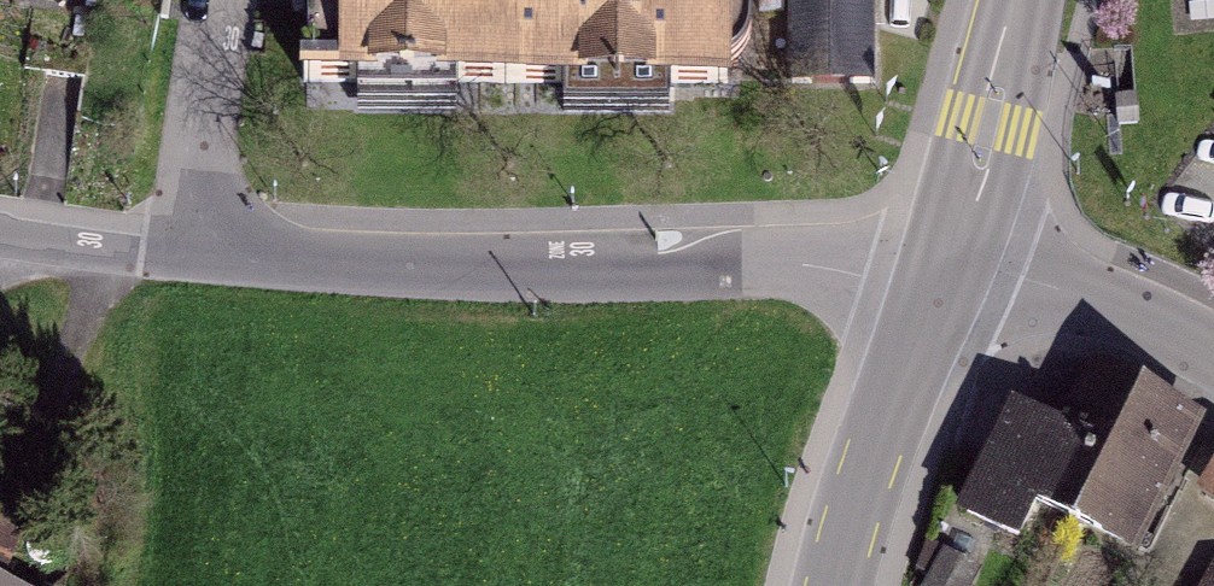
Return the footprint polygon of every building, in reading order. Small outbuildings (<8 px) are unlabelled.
[(50,8),(51,0),(0,0),(0,1),(50,8)] [(308,78),(724,83),(722,0),(311,0),(308,78)] [(873,98),(870,0),(784,0),(787,101),(873,98)] [(1068,417),(1023,395),(968,510),(1018,534),(1036,496),(1138,544),(1197,420),(1090,370),(1068,417)] [(1202,487),(1213,493),(1213,467),(1202,487)] [(925,585),(973,585),(982,542),(936,533),(925,585)] [(1204,575),(1201,585),(1213,585),(1213,577),(1204,575)]
